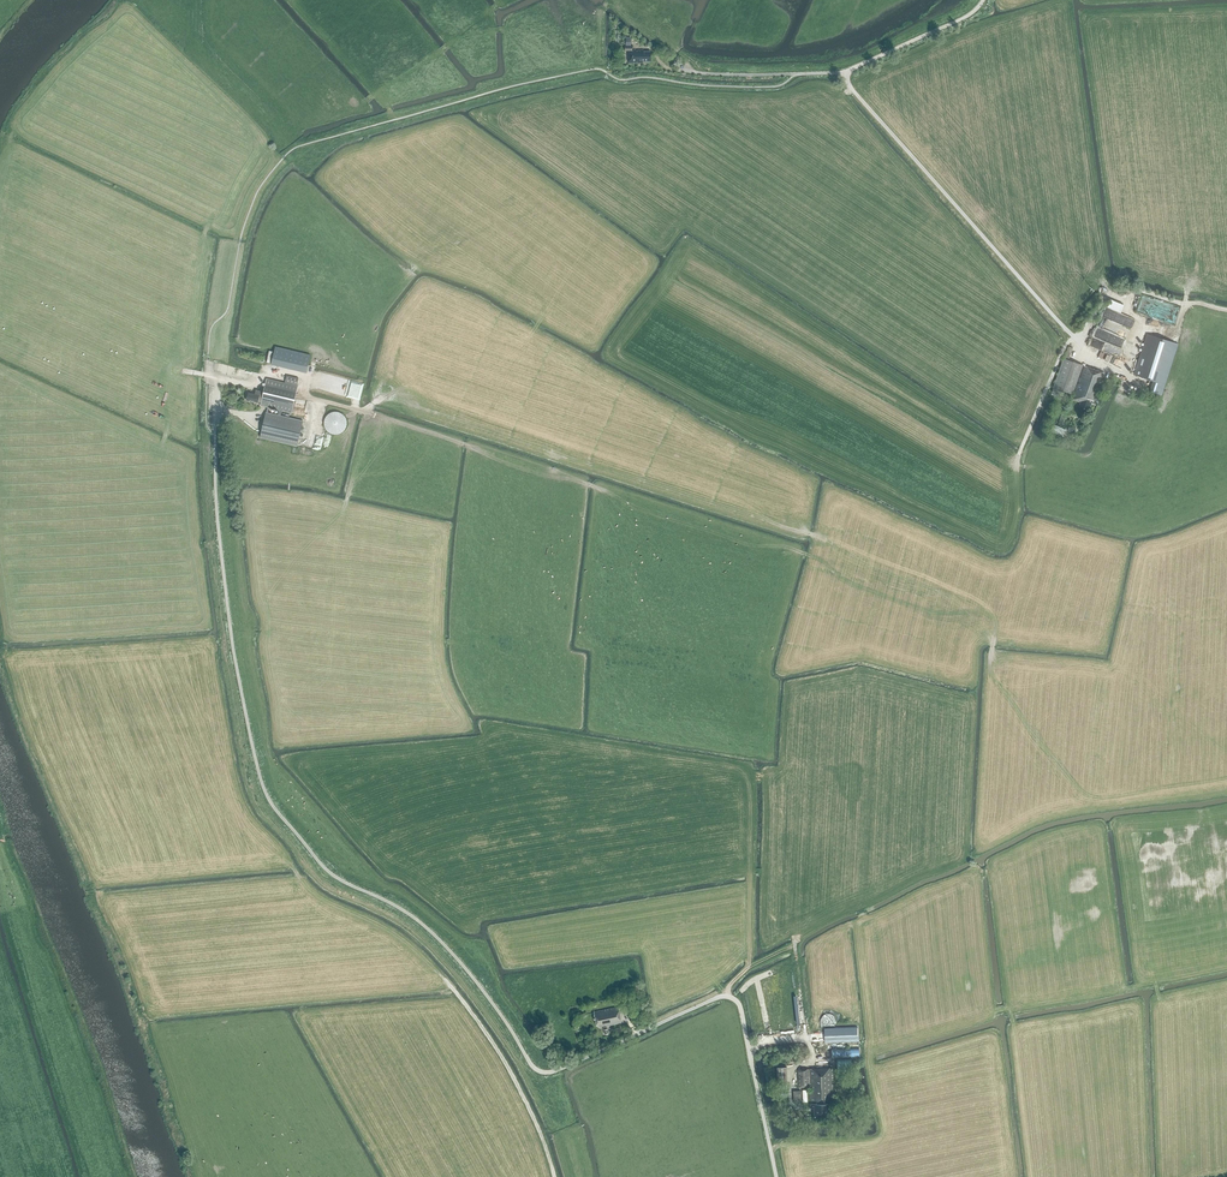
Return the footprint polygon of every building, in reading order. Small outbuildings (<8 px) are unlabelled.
[(632,51),(632,47),(625,47),(625,51),(629,51),(629,63),(643,63),(643,62),(650,62),(650,51),(644,51),(644,50),(632,51)] [(1176,323),(1181,306),(1144,295),(1143,298),(1149,300),(1147,306),(1141,304),(1139,311),(1147,314),(1149,310),(1146,309),(1146,306),(1152,308),(1149,316),(1176,323)] [(1108,308),(1121,313),(1125,304),(1111,298),(1108,308)] [(1090,346),(1121,356),(1123,348),(1105,342),(1109,331),(1096,327),(1090,346)] [(1123,327),(1121,334),(1127,337),(1129,330),(1123,327)] [(1178,344),(1146,334),(1133,375),(1152,381),(1149,391),(1162,395),(1178,344)] [(310,355),(275,347),(271,364),(306,373),(310,355)] [(1072,348),(1068,347),(1064,359),(1063,358),(1053,387),(1073,395),(1083,365),(1068,360),(1072,348)] [(1120,366),(1122,359),(1110,355),(1107,361),(1120,366)] [(1104,373),(1084,366),(1072,400),(1080,403),(1079,407),(1089,410),(1092,400),(1093,401),(1096,392),(1097,393),(1104,373)] [(282,410),(292,412),(298,386),(297,385),(299,378),(286,375),(285,383),(266,379),(263,392),(256,390),(255,394),(248,392),(246,400),(261,403),(260,405),(267,407),(266,412),(261,437),(298,445),(303,420),(281,415),(282,410)] [(1040,399),(1048,384),(1041,381),(1033,395),(1040,399)] [(334,434),(336,434),(338,434),(340,433),(343,431),(344,430),(345,428),(346,426),(346,424),(346,422),(346,420),(345,418),(344,416),(343,414),(341,413),(338,412),(337,412),(334,412),(331,412),(330,413),(328,414),(327,415),(325,418),(325,419),(324,421),(324,423),(324,426),(325,427),(326,429),(327,431),(329,432),(332,433),(334,434)] [(1066,429),(1053,424),(1050,431),(1063,437),(1066,429)] [(644,1008),(643,1001),(636,1003),(637,1010),(644,1008)] [(607,1029),(606,1026),(621,1023),(618,1007),(593,1012),(596,1026),(598,1025),(598,1027),(603,1026),(605,1034),(608,1033),(607,1029)] [(833,1048),(833,1058),(861,1057),(860,1047),(833,1048)] [(788,1085),(787,1067),(777,1067),(777,1085),(788,1085)] [(834,1103),(832,1068),(798,1069),(798,1088),(810,1088),(811,1107),(811,1108),(815,1108),(815,1116),(830,1115),(829,1103),(834,1103)]
